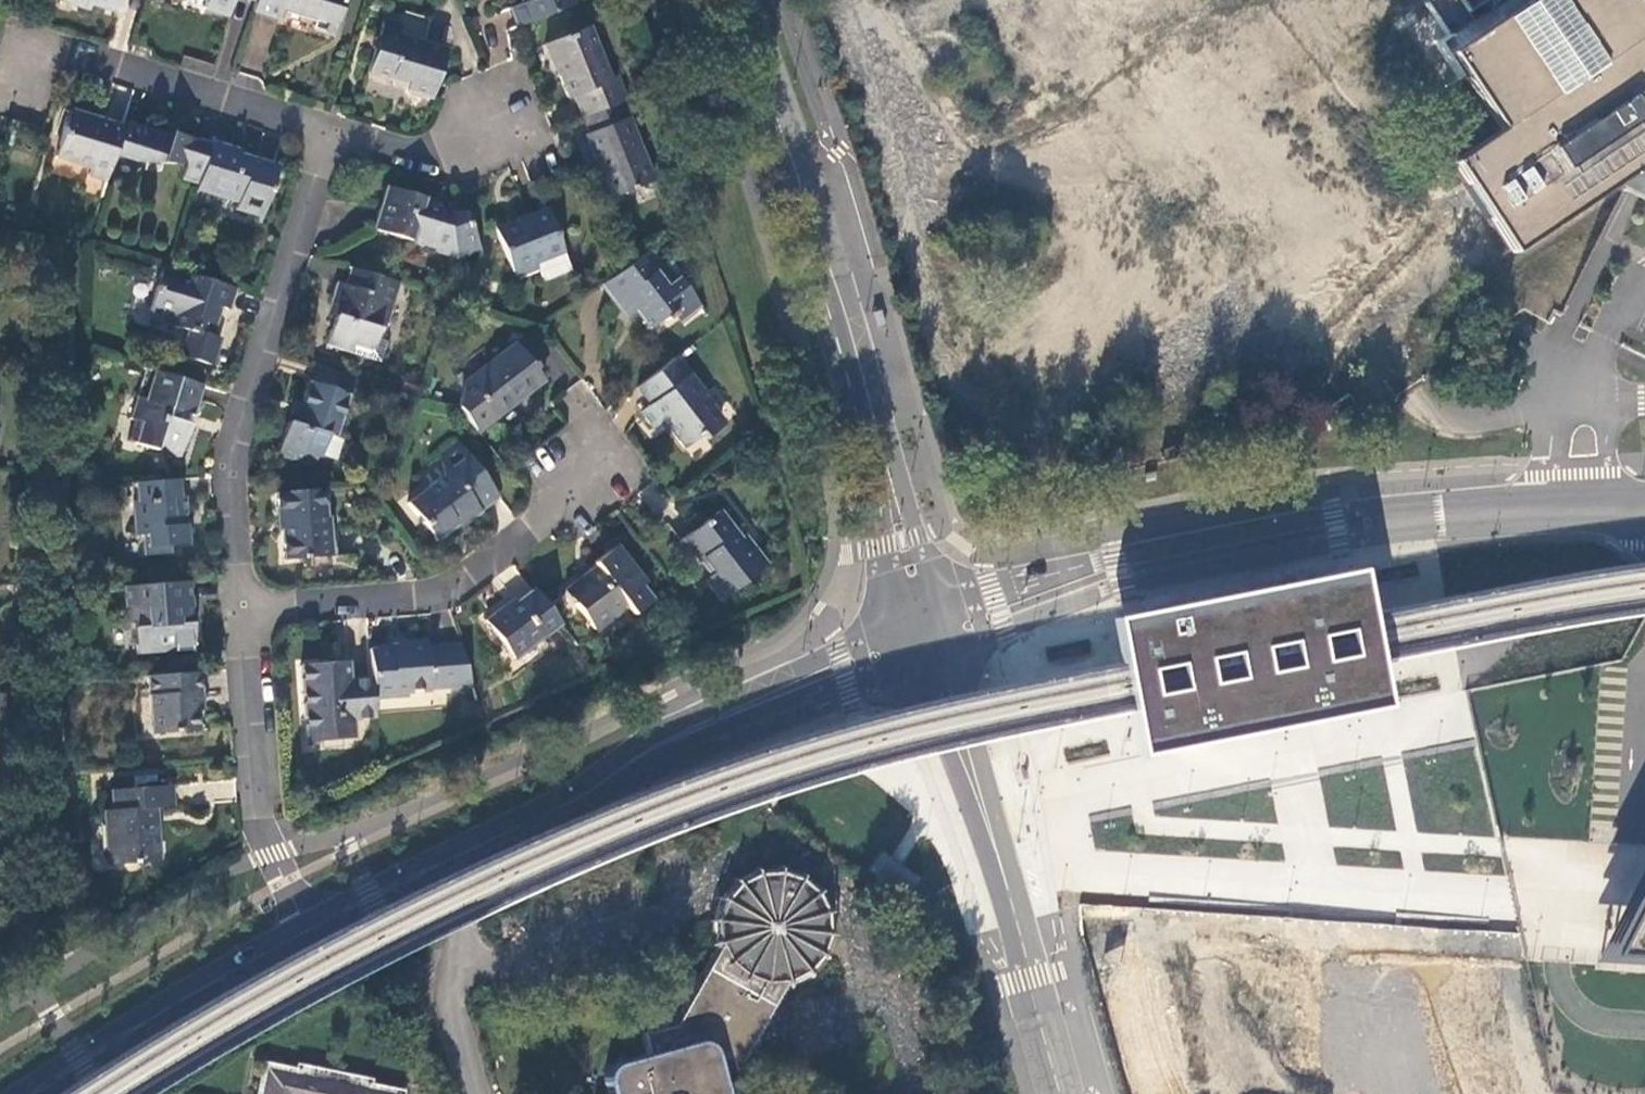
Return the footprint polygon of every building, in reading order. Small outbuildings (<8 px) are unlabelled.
[(61,4),(91,14),(93,6),(121,15),(126,0),(63,0),(61,4)] [(206,10),(230,17),(235,0),(209,0),(206,10)] [(256,12),(283,20),(284,15),(286,9),(336,24),(343,0),(259,0),(256,12)] [(521,27),(586,1),(585,0),(525,0),(526,3),(513,8),(521,27)] [(977,328),(1025,401),(1305,219),(1320,225),(1329,238),(1269,277),(1305,332),(1475,222),(1485,226),(1504,256),(1618,183),(1626,196),(1644,204),(1644,32),(1624,0),(1420,0),(1424,6),(1240,125),(1255,148),(977,328)] [(332,38),(336,24),(286,9),(284,15),(314,23),(312,32),(332,38)] [(407,88),(432,97),(447,49),(401,34),(404,25),(385,20),(380,37),(376,36),(373,48),(376,49),(369,72),(408,84),(407,88)] [(619,104),(627,101),(618,77),(611,79),(591,28),(548,45),(569,98),(574,96),(583,119),(619,104)] [(619,104),(583,119),(589,133),(587,134),(602,172),(596,174),(606,199),(653,181),(628,118),(625,119),(619,104)] [(92,177),(109,182),(117,156),(125,127),(74,113),(60,158),(94,170),(92,177)] [(167,140),(125,127),(117,156),(140,163),(188,164),(183,179),(201,185),(213,145),(170,133),(167,140)] [(233,148),(214,141),(213,145),(201,185),(242,197),(240,205),(265,213),(279,165),(233,150),(233,148)] [(479,244),(466,211),(446,219),(442,209),(439,204),(434,201),(389,187),(377,229),(443,250),(454,245),(458,253),(479,244)] [(515,271),(517,276),(538,267),(536,263),(564,251),(546,210),(495,231),(513,272),(515,271)] [(662,268),(650,250),(613,278),(605,283),(622,310),(631,305),(644,324),(641,326),(646,333),(662,322),(665,326),(694,306),(678,283),(670,288),(659,270),(662,268)] [(238,289),(166,267),(152,310),(174,317),(172,324),(213,337),(219,318),(214,316),(218,305),(231,308),(238,289)] [(405,284),(356,269),(351,285),(342,283),(336,303),(348,307),(345,317),(340,316),(331,345),(382,361),(387,343),(381,342),(385,329),(391,331),(405,284)] [(478,431),(496,418),(546,381),(516,344),(467,381),(461,409),(478,431)] [(679,358),(640,387),(653,404),(643,412),(656,428),(666,421),(687,449),(701,438),(708,439),(722,429),(723,425),(706,402),(707,394),(679,358)] [(358,377),(322,367),(317,383),(312,382),(305,403),(302,415),(299,424),(292,421),(281,456),(317,466),(321,456),(325,457),(332,434),(339,436),(358,377)] [(203,385),(147,368),(132,419),(138,421),(132,441),(168,452),(167,458),(183,456),(192,423),(185,421),(188,413),(195,414),(203,385)] [(302,415),(305,403),(298,401),(294,413),(302,415)] [(412,503),(440,540),(469,518),(470,520),(502,495),(461,442),(441,456),(447,476),(412,503)] [(181,479),(133,484),(137,534),(145,534),(147,555),(170,553),(170,545),(193,544),(188,496),(183,497),(181,479)] [(327,489),(279,493),(280,516),(283,516),(287,560),(335,556),(331,515),(329,516),(327,489)] [(745,552),(736,541),(715,515),(678,543),(708,579),(701,584),(718,603),(764,567),(749,549),(745,552)] [(740,537),(736,541),(745,552),(749,549),(740,537)] [(567,590),(597,629),(629,605),(636,613),(655,600),(644,586),(648,583),(618,544),(596,562),(598,565),(567,590)] [(1121,617),(1105,620),(1112,651),(1115,668),(1117,679),(1121,697),(1122,706),(1123,710),(1127,725),(1133,759),(1166,752),(1311,723),(1382,710),(1372,660),(1369,647),(1366,629),(1363,618),(1354,571),(1286,584),(1121,617)] [(191,581),(124,587),(129,644),(138,643),(139,658),(197,653),(196,637),(199,637),(198,628),(195,629),(194,621),(181,622),(181,616),(194,614),(191,581)] [(562,623),(535,589),(511,607),(509,604),(488,620),(517,658),(562,623)] [(473,682),(461,642),(428,645),(427,640),(391,643),(391,647),(371,649),(373,677),(375,694),(410,691),(409,688),(473,682)] [(377,715),(375,694),(373,677),(352,679),(350,660),(302,664),(309,740),(356,736),(355,716),(377,715)] [(202,673),(150,677),(156,733),(202,730),(199,693),(203,693),(202,673)] [(109,810),(113,863),(162,859),(158,807),(175,806),(174,784),(115,790),(116,809),(109,810)] [(1295,866),(1310,862),(1303,839),(1288,844),(1295,866)] [(897,859),(879,847),(864,869),(905,898),(920,876),(897,859)] [(738,1064),(784,982),(806,973),(821,956),(826,937),(824,915),(815,895),(798,880),(778,873),(757,875),(735,887),(720,903),(714,923),(717,947),(671,1026),(641,1035),(646,1054),(613,1065),(606,1070),(603,1077),(608,1093),(748,1093),(738,1064)] [(1614,952),(1644,954),(1644,900),(1614,952)] [(1148,985),(1115,992),(1138,1093),(1174,1093),(1148,985)] [(262,1093),(394,1093),(365,1088),(365,1084),(300,1071),(299,1075),(268,1069),(262,1093)]
